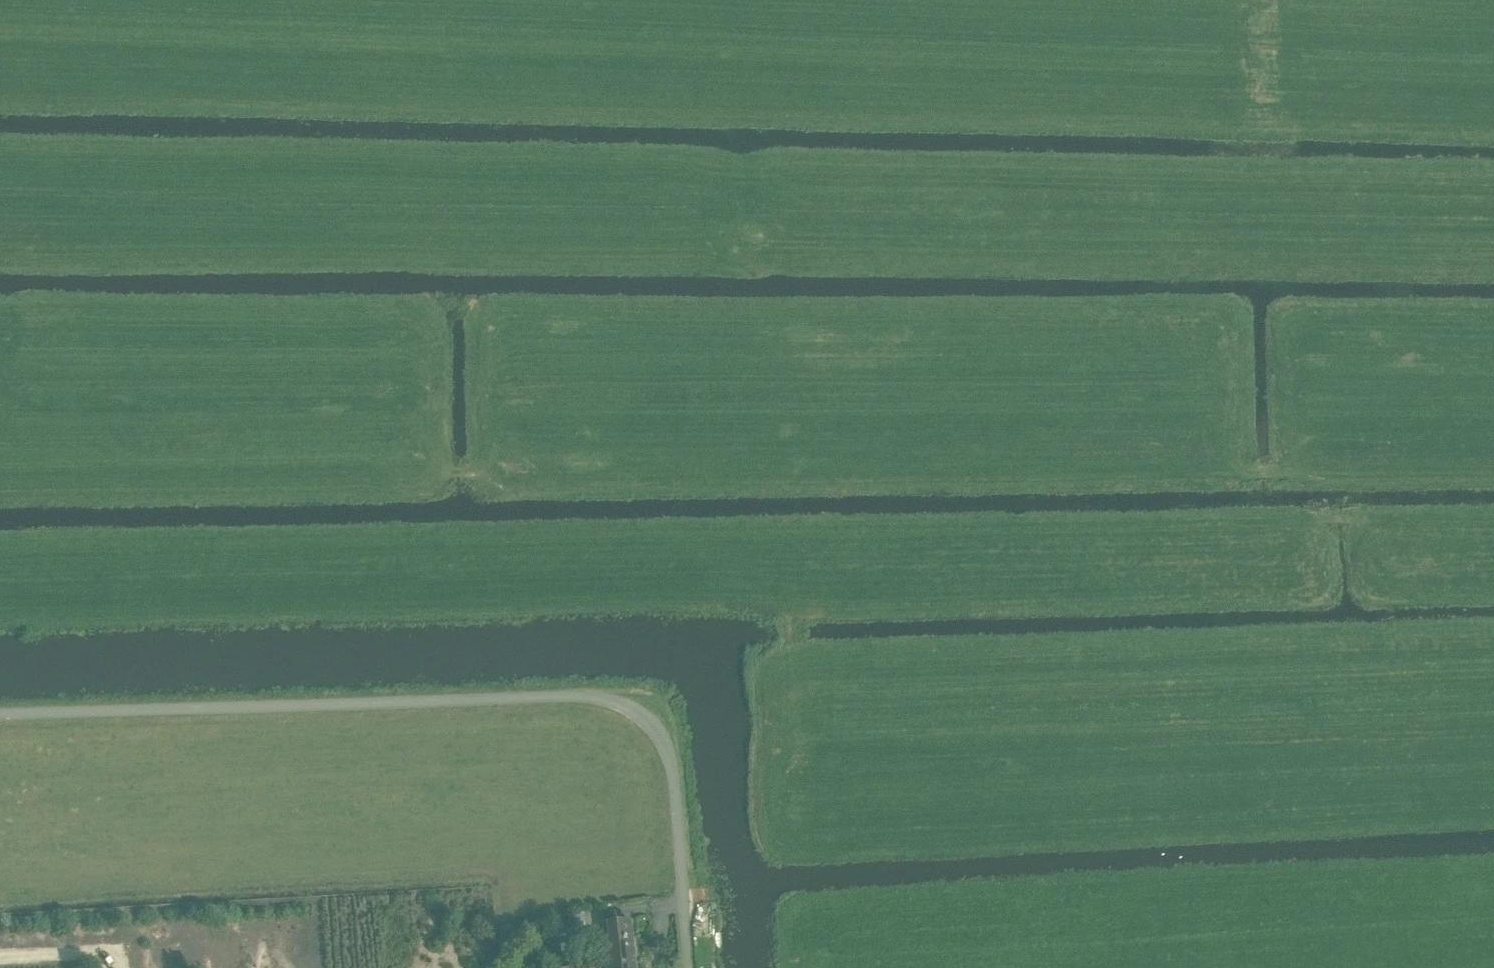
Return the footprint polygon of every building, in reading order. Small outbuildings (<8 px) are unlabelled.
[(573,915),(565,921),(566,933),(575,928),(584,927),(582,914),(573,915)] [(602,939),(605,967),(635,967),(630,919),(605,922),(607,938),(602,939)]
